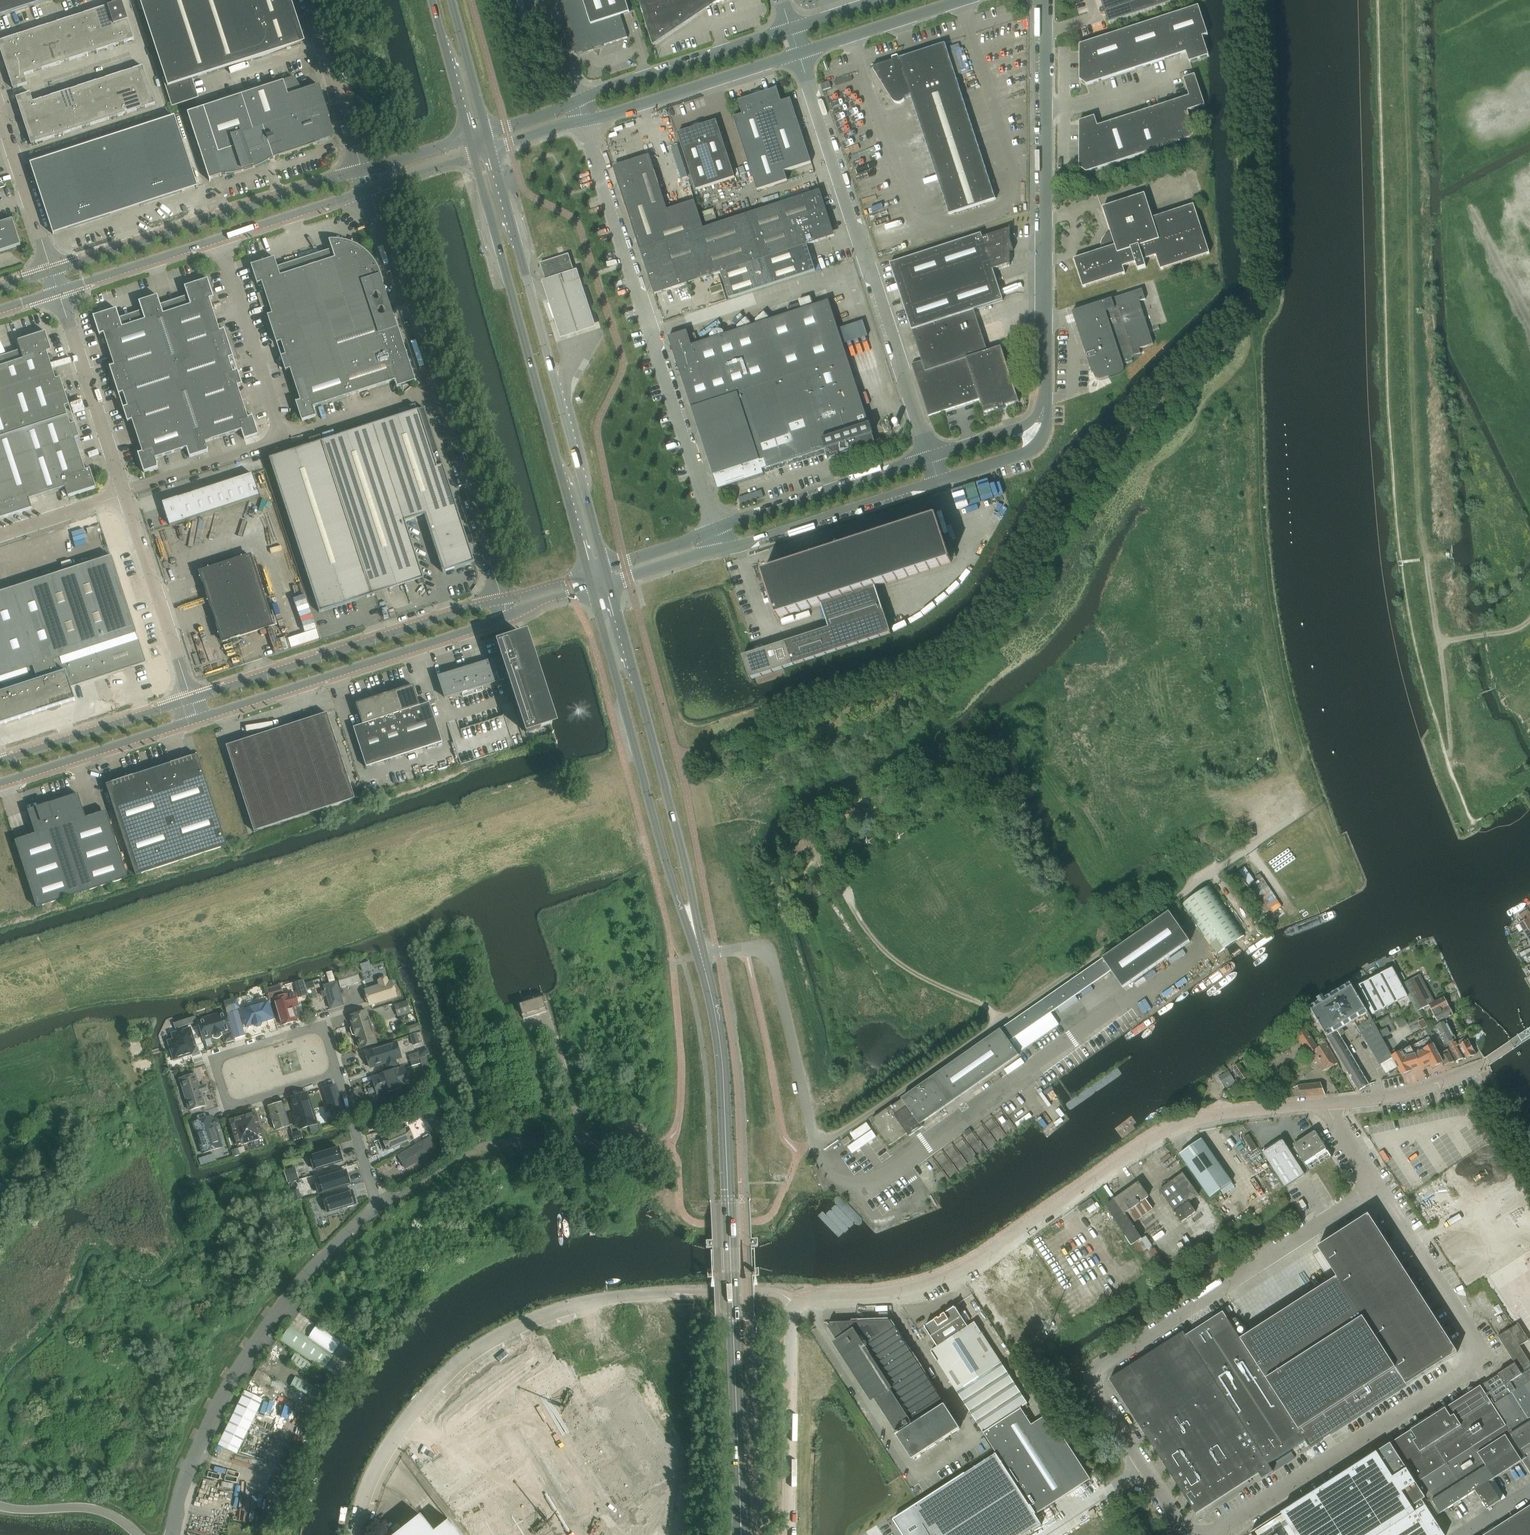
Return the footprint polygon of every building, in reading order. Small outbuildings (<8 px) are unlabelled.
[(54,0),(0,0),(0,18),(54,0)] [(286,0),(139,0),(173,105),(195,98),(189,81),(301,44),(291,13),(286,0)] [(630,12),(626,0),(568,0),(559,3),(576,54),(627,38),(620,15),(630,12)] [(644,15),(643,15),(653,46),(697,16),(695,10),(726,0),(639,0),(644,15)] [(1175,0),(1100,0),(1103,8),(1101,9),(1100,10),(1099,11),(1100,13),(1101,14),(1103,14),(1105,13),(1108,23),(1170,3),(1170,2),(1175,0)] [(107,49),(134,40),(122,2),(2,41),(0,42),(0,49),(13,89),(18,88),(27,85),(25,76),(107,49)] [(1198,6),(1079,45),(1079,80),(1086,85),(1186,53),(1189,62),(1208,56),(1202,37),(1208,35),(1198,6)] [(945,44),(898,59),(872,67),(892,100),(893,101),(894,102),(895,102),(896,103),(897,103),(898,103),(899,103),(901,103),(902,102),(903,101),(904,100),(904,99),(905,99),(905,98),(905,97),(910,96),(949,214),(996,199),(945,44)] [(155,105),(149,86),(143,67),(33,103),(30,94),(20,97),(16,99),(31,145),(36,144),(155,105)] [(1094,116),(1079,121),(1079,167),(1086,172),(1196,137),(1187,111),(1205,105),(1195,75),(1183,79),(1189,96),(1097,126),(1094,116)] [(834,80),(836,85),(844,83),(844,82),(848,81),(847,76),(834,80)] [(327,127),(327,126),(327,125),(328,124),(327,119),(330,118),(319,86),(298,92),(294,79),(189,114),(210,181),(211,181),(210,180),(239,170),(243,169),(242,167),(252,166),(256,165),(316,145),(315,142),(320,141),(320,139),(321,138),(322,138),(323,137),(324,136),(325,135),(326,136),(328,132),(327,131),(327,130),(327,128),(327,127)] [(829,81),(823,83),(820,84),(822,90),(831,88),(829,81)] [(777,88),(763,93),(762,93),(762,92),(761,92),(759,92),(758,92),(757,92),(756,93),(755,93),(755,94),(754,94),(753,95),(752,96),(752,97),(738,101),(742,115),(733,118),(751,172),(757,190),(787,181),(784,172),(811,163),(790,99),(781,102),(777,88)] [(212,101),(220,99),(219,93),(198,97),(200,106),(212,103),(212,101)] [(198,188),(175,117),(30,164),(53,235),(54,235),(53,230),(74,223),(75,226),(103,217),(102,214),(124,206),(146,199),(147,203),(175,194),(174,190),(195,183),(197,188),(198,188)] [(695,125),(694,126),(693,126),(692,127),(692,128),(691,129),(678,133),(696,190),(735,178),(716,121),(703,125),(702,124),(701,124),(700,124),(698,124),(697,124),(696,124),(695,125)] [(827,224),(829,220),(820,190),(703,228),(694,201),(667,210),(649,155),(629,161),(627,165),(624,165),(624,170),(622,174),(618,177),(620,179),(618,183),(649,278),(653,280),(652,283),(657,283),(661,286),(665,289),(666,287),(670,289),(721,273),(729,299),(815,270),(807,245),(819,241),(820,237),(823,238),(824,233),(826,229),(829,225),(827,224)] [(681,177),(687,176),(684,160),(678,162),(681,177)] [(1103,208),(1111,234),(1109,235),(1108,236),(1106,238),(1105,240),(1104,241),(1104,243),(1103,245),(1103,247),(1104,249),(1074,259),(1083,287),(1125,273),(1122,267),(1135,262),(1138,270),(1146,267),(1143,260),(1156,256),(1161,269),(1209,254),(1193,205),(1152,218),(1144,194),(1103,208)] [(21,245),(12,220),(0,224),(0,252),(21,245)] [(1019,402),(1001,346),(987,351),(974,310),(1003,300),(993,269),(1009,264),(1009,265),(1010,265),(1010,252),(1014,251),(1010,240),(1010,227),(1009,227),(1009,229),(982,237),(981,234),(890,263),(922,361),(911,364),(928,416),(980,399),(984,413),(998,408),(999,410),(1000,410),(1005,409),(1005,408),(1005,406),(1019,402)] [(375,287),(383,284),(384,284),(381,274),(380,272),(379,270),(377,266),(376,264),(374,262),(371,258),(370,256),(368,254),(366,253),(363,250),(359,247),(357,246),(355,245),(352,244),(348,242),(346,242),(343,241),(341,241),(339,240),(334,240),(331,240),(329,241),(332,250),(277,267),(275,262),(276,262),(274,258),(252,266),(252,265),(251,266),(257,285),(258,285),(258,284),(262,283),(272,315),(268,316),(267,316),(276,344),(277,344),(281,342),(285,356),(281,357),(285,372),(286,371),(290,370),(300,401),(296,403),(296,402),(295,402),(302,422),(303,422),(302,421),(316,417),(313,408),(395,381),(396,386),(397,386),(414,380),(414,381),(415,380),(395,320),(386,323),(375,287)] [(568,254),(540,263),(546,282),(574,273),(575,273),(575,272),(569,254),(568,254)] [(577,269),(542,280),(561,338),(596,328),(577,269)] [(138,454),(144,473),(145,473),(158,468),(155,459),(186,449),(189,458),(208,452),(205,443),(241,431),(244,440),(258,436),(259,436),(252,416),(252,417),(248,418),(238,387),(241,385),(242,386),(238,371),(237,371),(233,373),(229,359),(233,358),(224,330),(223,330),(224,330),(220,332),(209,300),(213,299),(214,299),(208,279),(207,280),(184,287),(187,296),(161,305),(158,296),(139,302),(142,311),(120,318),(117,309),(94,317),(94,316),(93,317),(99,336),(100,336),(100,335),(104,334),(114,366),(110,367),(109,367),(119,395),(123,393),(127,407),(124,408),(123,408),(128,423),(128,422),(132,421),(142,453),(139,454),(138,453),(138,454)] [(1072,312),(1075,323),(1092,374),(1093,374),(1094,376),(1095,378),(1097,380),(1099,380),(1101,380),(1120,374),(1122,373),(1123,371),(1124,369),(1124,367),(1123,364),(1132,361),(1131,357),(1140,353),(1139,349),(1153,344),(1139,301),(1145,299),(1142,289),(1072,312)] [(258,295),(262,308),(268,306),(263,293),(258,295)] [(789,306),(790,312),(813,304),(810,296),(799,300),(800,302),(789,306)] [(692,345),(687,331),(668,337),(718,490),(764,475),(763,470),(826,449),(829,459),(875,444),(873,437),(829,300),(692,345)] [(840,326),(843,341),(868,337),(865,321),(840,326)] [(32,509),(29,500),(65,488),(68,497),(95,489),(96,489),(90,469),(89,469),(89,470),(86,471),(75,439),(79,438),(79,439),(80,438),(75,423),(74,424),(71,425),(65,407),(69,406),(69,407),(70,406),(60,378),(60,379),(56,380),(47,353),(51,351),(51,352),(52,352),(45,332),(45,333),(18,342),(19,345),(21,351),(0,357),(0,520),(32,509)] [(375,428),(374,425),(269,459),(295,537),(298,536),(320,605),(317,606),(319,613),(357,601),(351,582),(418,560),(405,522),(424,516),(443,573),(471,564),(459,526),(462,525),(424,409),(412,413),(413,416),(375,428)] [(252,474),(162,503),(170,526),(260,497),(252,474)] [(829,628),(754,652),(742,656),(750,679),(890,634),(874,586),(950,561),(936,517),(763,573),(777,618),(821,604),(829,628)] [(250,556),(200,573),(223,642),(273,626),(250,556)] [(0,593),(0,683),(3,693),(0,694),(0,726),(75,701),(71,687),(146,663),(112,557),(0,593)] [(497,643),(501,657),(494,659),(437,677),(445,699),(501,681),(509,678),(526,733),(552,725),(522,635),(497,643)] [(441,744),(442,743),(429,704),(420,707),(413,686),(410,687),(396,695),(395,692),(392,693),(378,700),(377,698),(374,699),(360,706),(359,703),(356,704),(363,725),(353,728),(366,768),(367,768),(367,767),(441,743),(441,744)] [(323,716),(248,740),(244,742),(241,744),(238,748),(235,751),(233,760),(233,764),(234,768),(254,828),(253,828),(254,832),(258,831),(258,830),(339,803),(340,803),(341,802),(343,801),(344,800),(345,799),(346,798),(347,797),(347,796),(348,794),(349,793),(349,791),(349,790),(349,789),(349,787),(349,786),(349,784),(348,783),(327,718),(328,718),(327,714),(323,715),(323,716)] [(227,846),(198,756),(170,765),(171,766),(153,772),(153,770),(151,771),(152,773),(134,778),(134,777),(106,785),(136,876),(227,846)] [(874,793),(881,807),(889,804),(882,789),(874,793)] [(48,804),(49,805),(37,809),(37,808),(28,811),(37,840),(17,846),(37,908),(128,878),(108,817),(87,823),(78,795),(48,804)] [(845,813),(849,821),(859,816),(860,818),(861,817),(860,816),(864,814),(860,805),(852,809),(852,808),(851,809),(852,810),(845,813)] [(1183,904),(1217,954),(1244,935),(1209,886),(1183,904)] [(1528,911),(1522,916),(1524,920),(1519,923),(1529,942),(1529,914),(1528,911)] [(896,1104),(891,1108),(891,1107),(871,1120),(889,1146),(908,1133),(909,1136),(923,1126),(921,1123),(1019,1055),(1009,1042),(1010,1041),(1018,1053),(1059,1025),(1050,1013),(1111,971),(1123,989),(1190,942),(1170,913),(1054,994),(902,1099),(903,1100),(896,1104)] [(369,1003),(372,1010),(394,1004),(395,1005),(413,1000),(393,958),(393,957),(387,949),(386,949),(385,949),(383,949),(382,949),(381,949),(380,950),(379,950),(356,957),(360,971),(360,972),(366,991),(365,991),(366,993),(365,994),(365,997),(366,1001),(367,1002),(369,1003)] [(1392,967),(1380,974),(1395,1002),(1407,996),(1402,985),(1400,986),(1396,979),(1398,978),(1392,967)] [(305,984),(314,1015),(331,1010),(344,1006),(339,989),(337,982),(335,974),(313,981),(305,984)] [(1395,1002),(1380,974),(1369,980),(1384,1008),(1395,1002)] [(1434,1001),(1432,997),(1433,996),(1435,998),(1442,994),(1437,984),(1430,988),(1432,993),(1430,994),(1419,974),(1404,982),(1412,998),(1419,1010),(1429,1005),(1435,1017),(1437,1022),(1453,1014),(1447,1003),(1445,998),(1444,996),(1434,1001)] [(270,1001),(278,1030),(284,1028),(303,1022),(303,1019),(314,1016),(314,1015),(305,984),(302,975),(266,987),(270,1001)] [(1384,1008),(1369,980),(1357,986),(1362,997),(1364,996),(1368,1003),(1366,1004),(1372,1015),(1384,1008)] [(1359,995),(1351,982),(1310,1006),(1310,1007),(1359,1090),(1370,1083),(1338,1030),(1355,1021),(1381,1064),(1382,1064),(1387,1072),(1398,1066),(1393,1056),(1382,1037),(1379,1031),(1359,995)] [(228,1014),(235,1039),(245,1036),(245,1037),(246,1038),(247,1038),(247,1039),(248,1039),(249,1039),(271,1032),(271,1033),(278,1030),(270,1001),(266,987),(231,998),(235,1010),(236,1012),(228,1014)] [(519,1005),(524,1020),(546,1012),(544,1004),(548,1003),(546,997),(519,1005)] [(195,1017),(196,1017),(207,1052),(237,1043),(235,1039),(228,1014),(236,1012),(235,1010),(231,998),(214,1003),(192,1010),(193,1013),(195,1017)] [(394,1004),(372,1010),(367,1012),(349,1017),(346,1021),(348,1026),(337,1029),(335,1033),(341,1053),(344,1056),(344,1055),(387,1042),(411,1034),(422,1030),(415,1005),(413,1000),(395,1005),(394,1004)] [(193,1013),(192,1010),(187,1012),(183,1013),(180,1014),(177,1016),(174,1017),(173,1018),(173,1019),(170,1021),(168,1023),(166,1025),(165,1027),(163,1030),(162,1033),(161,1035),(160,1038),(162,1045),(163,1044),(172,1075),(188,1070),(189,1071),(206,1065),(210,1064),(206,1052),(207,1052),(196,1017),(195,1017),(193,1013)] [(1404,1018),(1396,1022),(1399,1028),(1407,1024),(1404,1018)] [(1423,1019),(1417,1022),(1421,1030),(1424,1029),(1427,1027),(1423,1019)] [(1435,1026),(1439,1034),(1445,1047),(1447,1046),(1455,1041),(1454,1039),(1454,1038),(1450,1029),(1445,1020),(1435,1026)] [(1314,1062),(1316,1061),(1331,1053),(1325,1041),(1323,1040),(1320,1042),(1321,1044),(1317,1046),(1300,1021),(1291,1027),(1314,1062)] [(1386,1027),(1379,1031),(1382,1037),(1390,1033),(1386,1027)] [(397,1065),(410,1061),(419,1058),(419,1059),(429,1056),(422,1030),(390,1041),(387,1042),(344,1055),(344,1060),(350,1081),(388,1068),(397,1065)] [(1436,1040),(1433,1033),(1431,1034),(1428,1035),(1429,1037),(1432,1042),(1436,1040)] [(1427,1063),(1429,1062),(1433,1068),(1442,1063),(1435,1048),(1432,1042),(1429,1037),(1429,1038),(1393,1056),(1398,1066),(1402,1075),(1412,1070),(1419,1068),(1423,1066),(1423,1067),(1428,1064),(1427,1063)] [(1466,1037),(1455,1041),(1447,1046),(1456,1061),(1476,1054),(1467,1039),(1466,1037)] [(1441,1045),(1437,1039),(1436,1040),(1432,1042),(1435,1048),(1441,1045)] [(1444,1051),(1441,1045),(1435,1048),(1442,1063),(1444,1065),(1454,1062),(1447,1049),(1444,1051)] [(1331,1053),(1316,1061),(1322,1071),(1337,1063),(1331,1053)] [(410,1061),(397,1065),(388,1068),(350,1081),(352,1088),(359,1111),(360,1110),(361,1114),(364,1113),(364,1112),(384,1105),(415,1092),(417,1091),(433,1070),(429,1056),(419,1059),(419,1058),(410,1061)] [(1247,1077),(1239,1064),(1233,1068),(1242,1080),(1247,1077)] [(188,1070),(172,1075),(178,1095),(186,1117),(219,1107),(206,1065),(189,1071),(188,1070)] [(1236,1082),(1228,1071),(1217,1077),(1220,1080),(1217,1082),(1222,1090),(1236,1082)] [(1320,1083),(1297,1086),(1302,1096),(1325,1094),(1320,1083)] [(308,1092),(319,1130),(333,1126),(335,1125),(336,1125),(337,1124),(339,1124),(340,1124),(346,1122),(334,1084),(308,1092)] [(1227,1089),(1231,1097),(1236,1094),(1234,1091),(1237,1089),(1235,1086),(1232,1087),(1227,1089)] [(1297,1086),(1290,1088),(1294,1097),(1302,1096),(1297,1086)] [(290,1129),(293,1138),(319,1130),(308,1092),(281,1100),(290,1129)] [(256,1108),(267,1145),(293,1138),(290,1129),(281,1100),(256,1108)] [(234,1155),(222,1119),(219,1107),(186,1117),(201,1161),(202,1162),(203,1163),(204,1163),(205,1164),(206,1164),(207,1164),(208,1163),(209,1163),(210,1162),(234,1155)] [(438,1107),(425,1115),(428,1121),(436,1117),(442,1128),(449,1125),(438,1107)] [(267,1145),(256,1108),(222,1119),(234,1155),(267,1145)] [(409,1130),(382,1141),(387,1151),(413,1141),(409,1130)] [(1331,1157),(1316,1133),(1315,1132),(1308,1137),(1307,1136),(1304,1138),(1305,1139),(1294,1146),(1289,1150),(1283,1140),(1263,1153),(1284,1188),(1311,1171),(1310,1170),(1331,1157),(1331,1158),(1331,1157)] [(845,1148),(852,1143),(848,1137),(841,1142),(845,1148)] [(1201,1139),(1179,1154),(1210,1197),(1232,1182),(1201,1139)] [(430,1140),(400,1158),(406,1168),(437,1150),(430,1140)] [(340,1144),(301,1156),(307,1175),(346,1163),(340,1144)] [(346,1163),(307,1175),(313,1194),(352,1182),(346,1163)] [(296,1166),(285,1170),(289,1181),(300,1178),(296,1166)] [(1183,1173),(1159,1190),(1175,1212),(1173,1213),(1174,1214),(1175,1214),(1181,1222),(1195,1212),(1188,1202),(1198,1195),(1183,1173)] [(352,1182),(313,1194),(319,1213),(358,1202),(352,1182)] [(1141,1238),(1132,1224),(1153,1209),(1145,1199),(1148,1197),(1138,1183),(1105,1206),(1107,1208),(1131,1245),(1137,1255),(1139,1254),(1150,1272),(1163,1263),(1146,1235),(1141,1238)] [(1340,1286),(1245,1346),(1267,1380),(1305,1440),(1315,1455),(1461,1361),(1372,1222),(1320,1255),(1340,1286)] [(955,1306),(936,1318),(924,1326),(937,1346),(931,1351),(983,1432),(1020,1407),(1027,1403),(974,1322),(968,1326),(955,1306)] [(1223,1312),(1186,1336),(1216,1382),(1268,1464),(1305,1440),(1223,1312)] [(889,1320),(829,1323),(828,1323),(827,1324),(827,1325),(827,1326),(896,1433),(895,1434),(896,1435),(897,1434),(913,1459),(959,1429),(889,1320)] [(1518,1344),(1526,1339),(1517,1324),(1497,1336),(1515,1363),(1480,1386),(1526,1457),(1526,1458),(1529,1464),(1529,1362),(1518,1344)] [(308,1338),(332,1354),(341,1342),(316,1325),(308,1338)] [(324,1370),(325,1368),(333,1355),(290,1326),(280,1340),(324,1370)] [(1109,1379),(1142,1430),(1216,1382),(1186,1336),(1183,1332),(1109,1379)] [(333,1355),(325,1368),(343,1380),(360,1355),(342,1343),(333,1355)] [(290,1363),(307,1374),(312,1365),(295,1354),(290,1363)] [(522,1387),(502,1399),(519,1427),(553,1405),(617,1506),(680,1466),(627,1382),(610,1392),(589,1406),(561,1362),(545,1372),(548,1375),(543,1378),(541,1374),(526,1384),(528,1387),(524,1390),(522,1387)] [(291,1386),(326,1405),(330,1396),(295,1377),(291,1386)] [(1216,1382),(1142,1430),(1196,1514),(1196,1513),(1201,1510),(1200,1508),(1257,1471),(1262,1478),(1273,1471),(1268,1464),(1216,1382)] [(1433,1518),(1475,1491),(1487,1509),(1500,1500),(1489,1482),(1522,1461),(1526,1458),(1526,1457),(1480,1386),(1434,1415),(1422,1423),(1332,1480),(1309,1495),(1299,1502),(1277,1516),(1250,1533),(1251,1534),(1444,1534),(1433,1518)] [(218,1445),(236,1454),(263,1400),(245,1391),(218,1445)] [(1031,1424),(1020,1407),(983,1432),(996,1452),(1036,1514),(1090,1479),(1048,1414),(1031,1424)] [(423,1473),(471,1534),(559,1534),(482,1412),(456,1429),(458,1432),(453,1435),(451,1431),(435,1442),(446,1458),(423,1473)] [(893,1518),(904,1534),(1023,1534),(1042,1523),(1036,1514),(996,1452),(893,1518)] [(1483,1534),(1529,1534),(1529,1505),(1483,1534)] [(449,1520),(434,1532),(420,1515),(395,1534),(461,1534),(449,1520)] [(685,1526),(669,1525),(668,1534),(685,1534),(685,1526)]
